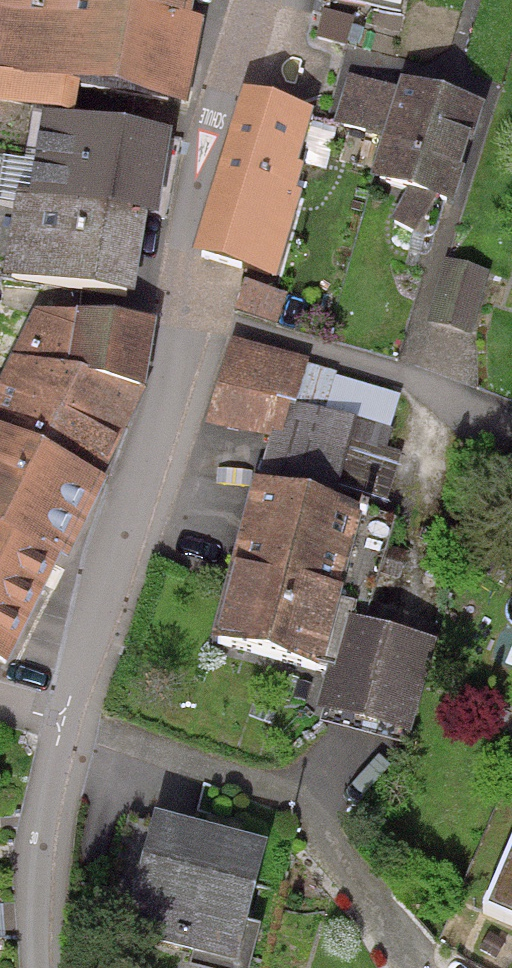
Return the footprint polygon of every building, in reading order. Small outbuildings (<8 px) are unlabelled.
[(78,7),(38,0),(6,0),(0,33),(0,58),(156,85),(171,0),(80,0),(78,7)] [(471,109),(403,89),(379,172),(447,192),(471,109)] [(313,125),(244,105),(197,266),(277,289),(303,202),(297,200),(304,177),(299,175),(313,125)] [(149,208),(159,137),(55,121),(42,207),(23,204),(13,269),(122,286),(134,206),(149,208)] [(491,279),(446,266),(427,331),(471,344),(491,279)] [(133,394),(142,326),(38,317),(0,389),(0,654),(133,394)] [(350,515),(260,492),(224,633),(313,655),(350,515)] [(423,646),(345,626),(325,704),(403,723),(423,646)] [(254,850),(154,825),(128,928),(228,953),(254,850)] [(486,900),(511,910),(511,839),(486,900)]
